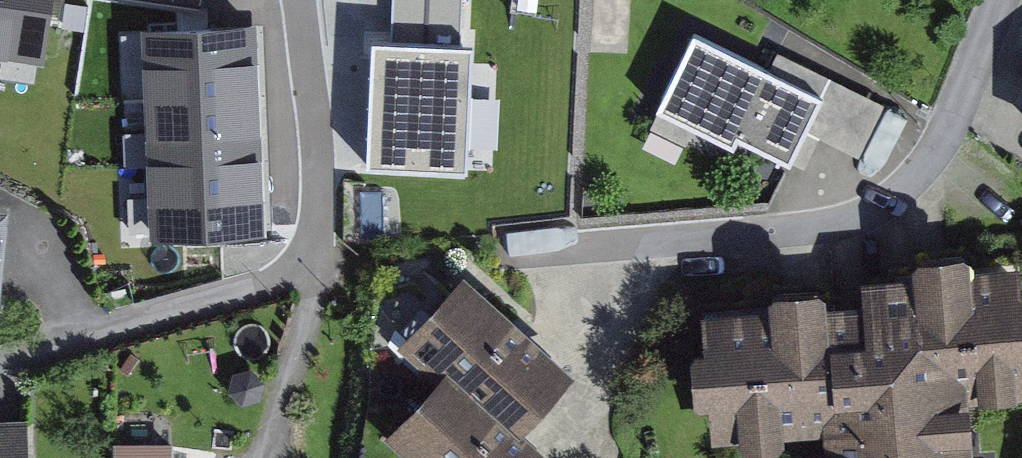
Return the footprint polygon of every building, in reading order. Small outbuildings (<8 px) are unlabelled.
[(56,0),(0,0),(0,43),(48,50),(56,0)] [(402,39),(378,39),(376,169),(477,171),(479,40),(471,40),(472,0),(403,0),(402,39)] [(261,16),(151,20),(159,232),(269,228),(261,16)] [(786,65),(704,26),(669,99),(811,166),(828,130),(870,150),(894,100),(792,52),(786,65)] [(11,205),(0,204),(0,317),(11,205)] [(554,357),(442,273),(391,340),(503,425),(554,357)] [(706,324),(716,442),(830,432),(833,457),(967,457),(962,403),(1021,398),(1021,340),(1016,275),(864,288),(866,311),(706,324)] [(423,368),(368,436),(395,457),(532,457),(423,368)] [(126,438),(173,437),(173,412),(126,413),(126,438)] [(0,414),(0,457),(32,457),(31,414),(0,414)] [(123,441),(124,457),(183,457),(183,440),(123,441)]
